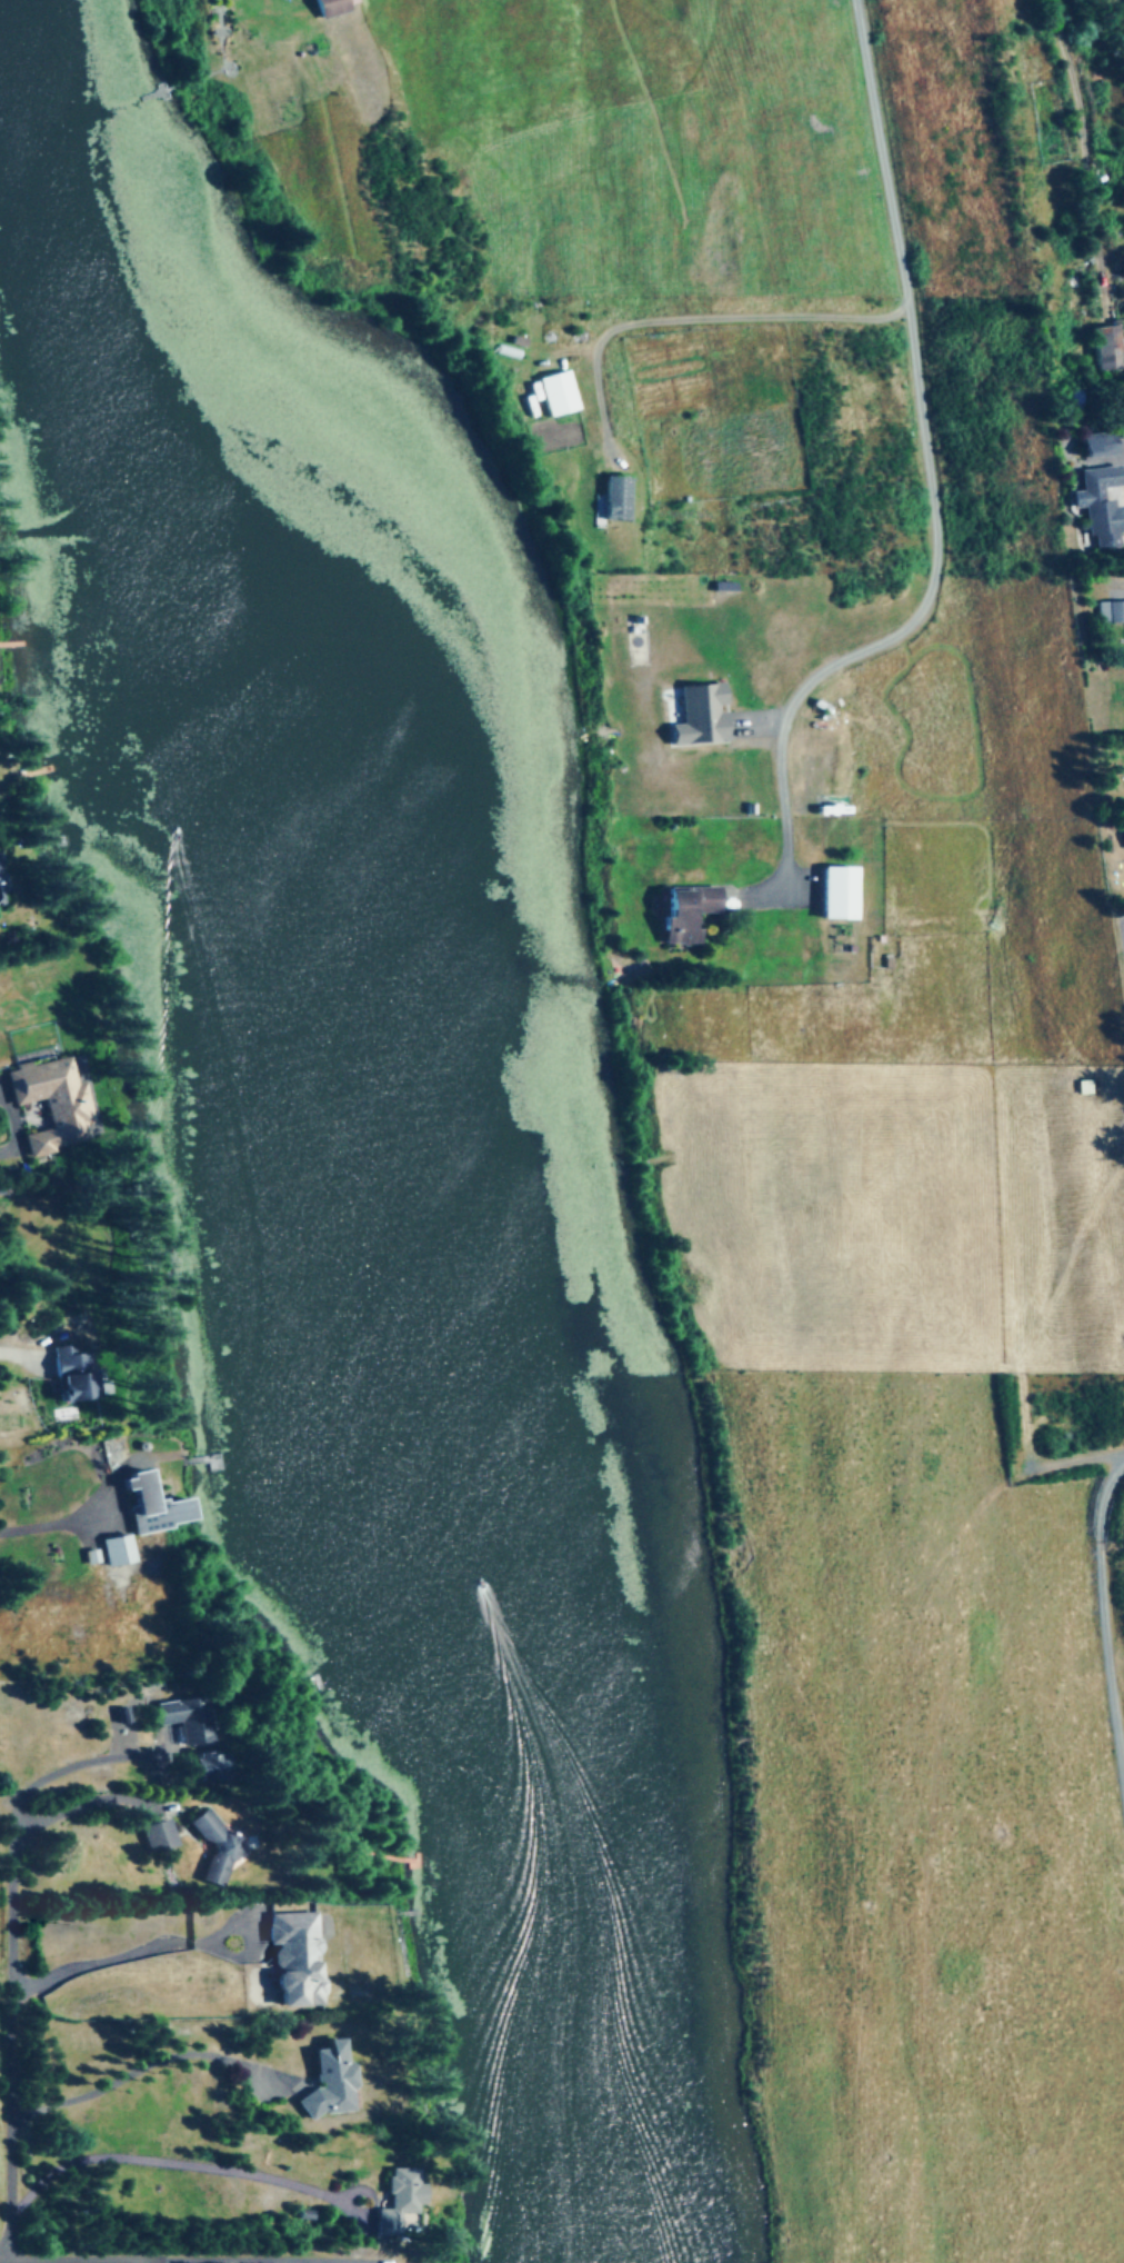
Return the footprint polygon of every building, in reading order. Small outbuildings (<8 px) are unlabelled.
[(343,0),(322,0),(313,3),(319,20),(346,9),(343,0)] [(1097,182),(1107,182),(1107,169),(1096,170),(1097,182)] [(1123,325),(1094,327),(1097,370),(1123,368),(1123,338),(1123,325)] [(585,433),(570,370),(540,377),(554,440),(585,433)] [(1081,489),(1069,490),(1071,506),(1084,505),(1086,534),(1092,533),(1093,547),(1118,545),(1117,531),(1123,530),(1122,499),(1103,501),(1102,486),(1120,484),(1119,463),(1079,466),(1081,489)] [(603,520),(629,520),(629,475),(603,475),(603,520)] [(1097,600),(1097,623),(1123,623),(1123,600),(1097,600)] [(777,659),(782,654),(769,641),(764,645),(777,659)] [(856,920),(856,866),(821,866),(821,920),(856,920)] [(660,888),(660,944),(700,944),(700,929),(691,929),(691,914),(719,914),(719,887),(660,888)] [(14,1106),(46,1100),(52,1129),(26,1134),(30,1156),(96,1143),(84,1083),(76,1085),(71,1056),(7,1068),(14,1106)] [(193,1522),(188,1495),(151,1502),(145,1469),(119,1474),(122,1490),(126,1490),(135,1533),(193,1522)] [(102,1537),(105,1565),(134,1562),(132,1534),(102,1537)] [(179,1723),(182,1745),(213,1741),(208,1696),(155,1703),(158,1725),(179,1723)] [(191,1754),(191,1779),(224,1779),(224,1754),(191,1754)] [(221,1888),(243,1833),(196,1814),(189,1832),(215,1842),(200,1880),(221,1888)] [(140,1827),(149,1854),(177,1845),(168,1817),(140,1827)] [(269,1914),(269,1946),(275,1946),(276,2008),(325,2007),(324,1977),(318,1977),(317,1913),(269,1914)] [(299,2117),(352,2113),(346,2039),(323,2041),(323,2049),(310,2050),(314,2092),(297,2094),(299,2117)] [(385,2168),(385,2209),(374,2209),(374,2235),(412,2236),(413,2168),(385,2168)]
